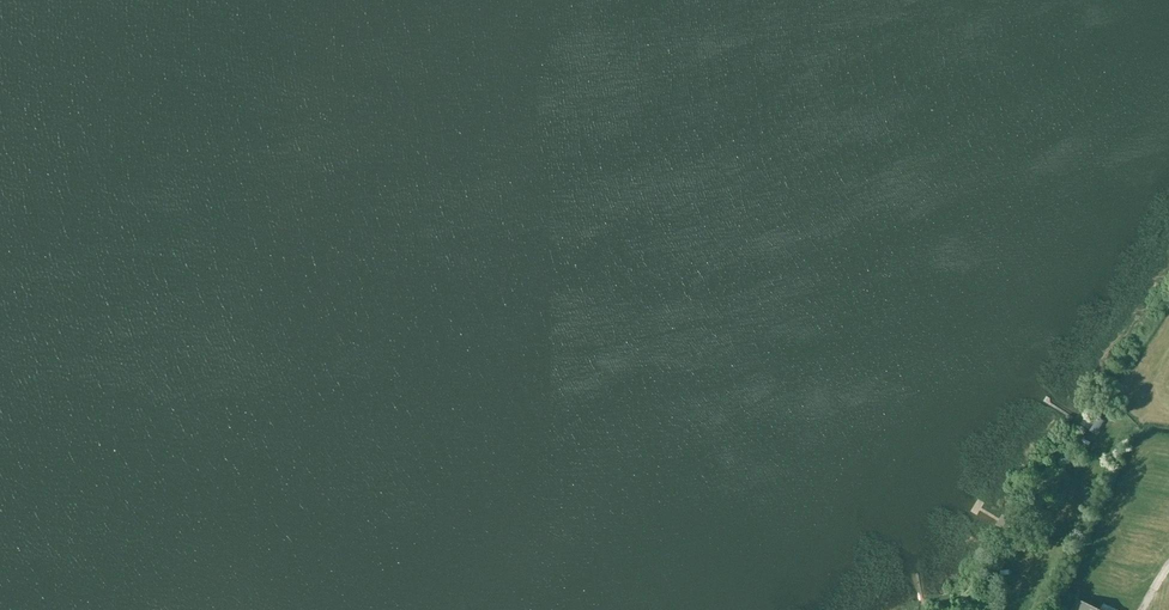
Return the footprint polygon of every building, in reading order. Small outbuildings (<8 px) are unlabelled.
[(1091,421),(1087,431),(1096,434),(1100,424),(1091,421)] [(1077,599),(1071,609),(1100,609),(1077,599)]
